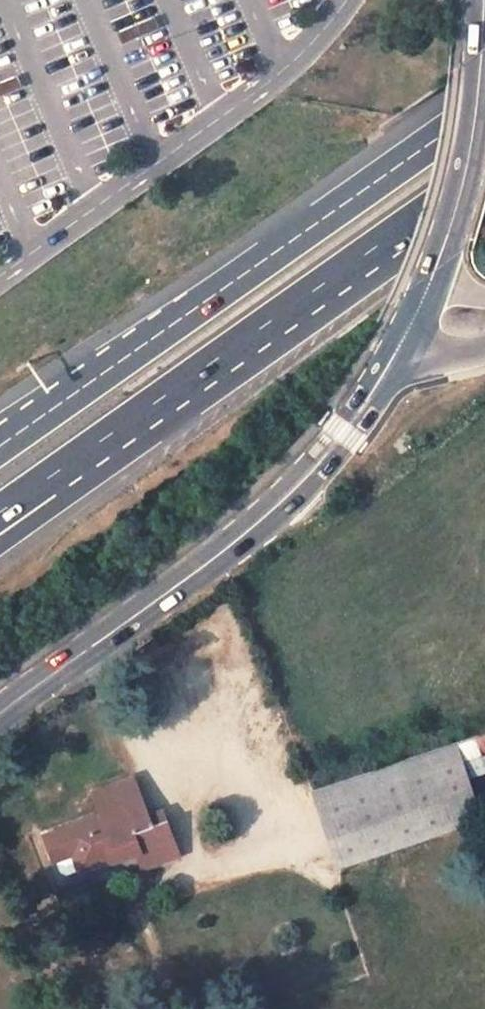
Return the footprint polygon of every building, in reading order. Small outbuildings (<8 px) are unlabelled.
[(483,818),(456,743),(364,775),(370,794),(323,811),(343,867),(483,818)] [(323,811),(370,794),(364,775),(316,792),(323,811)] [(55,860),(74,853),(80,871),(112,858),(114,863),(116,862),(138,854),(140,860),(176,846),(163,812),(148,817),(143,801),(47,837),(55,860)] [(116,862),(122,877),(179,855),(176,846),(140,860),(138,854),(116,862)]
